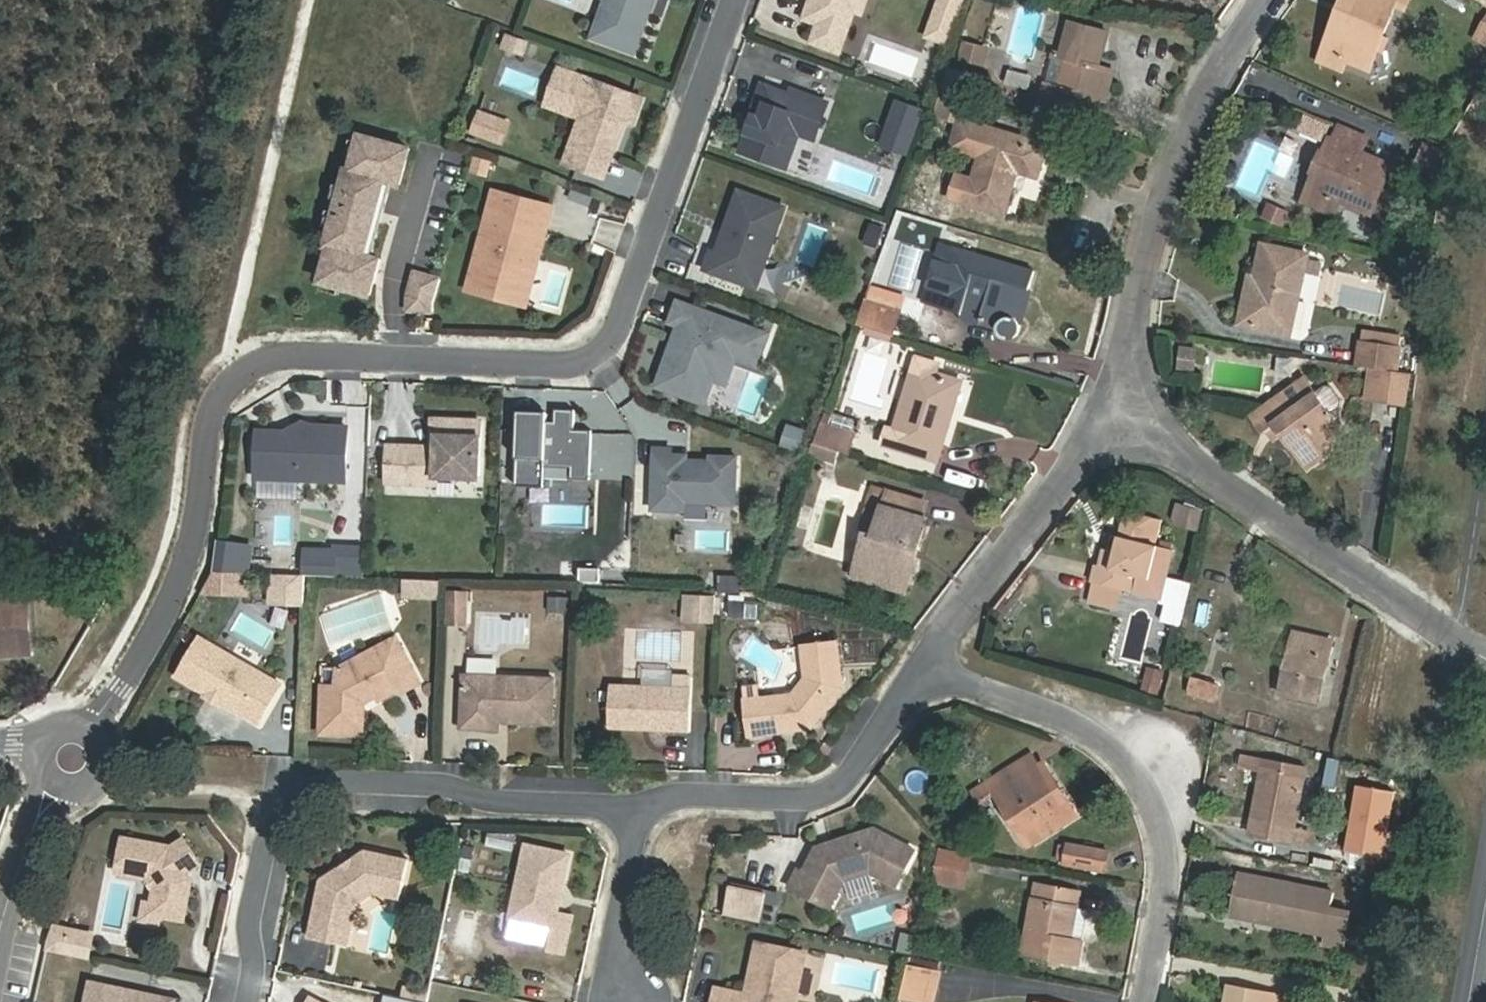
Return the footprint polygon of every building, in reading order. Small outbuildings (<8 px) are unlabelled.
[(593,35),(605,0),(600,0),(588,34),(593,35)] [(593,35),(631,49),(645,9),(641,8),(643,0),(605,0),(593,35)] [(641,8),(645,9),(649,0),(643,0),(641,8)] [(802,15),(817,20),(810,39),(837,48),(852,7),(859,10),(863,0),(808,0),(802,15)] [(935,9),(954,16),(959,0),(938,0),(935,9)] [(1342,3),(1348,6),(1329,53),(1346,60),(1368,69),(1395,5),(1404,9),(1408,0),(1343,0),(1342,3)] [(1348,6),(1342,3),(1318,61),(1342,70),(1346,60),(1329,53),(1348,6)] [(954,16),(935,9),(926,35),(944,42),(954,16)] [(1485,48),(1485,15),(1472,39),(1485,48)] [(1107,32),(1069,21),(1058,59),(1065,61),(1059,86),(1073,91),(1069,105),(1097,112),(1102,98),(1106,99),(1114,69),(1099,65),(1107,32)] [(957,61),(984,67),(988,45),(961,40),(957,61)] [(572,71),(558,67),(545,103),(580,115),(564,161),(570,163),(590,108),(563,98),(572,71)] [(979,79),(948,70),(942,94),(972,102),(979,79)] [(608,161),(623,119),(625,115),(633,118),(641,96),(572,71),(563,98),(590,108),(570,163),(594,172),(599,158),(608,161)] [(825,100),(789,87),(788,92),(760,82),(754,98),(763,102),(759,115),(752,113),(751,114),(738,149),(769,160),(782,125),(796,130),(812,136),(825,100)] [(966,123),(972,102),(942,94),(936,115),(958,121),(966,123)] [(763,102),(754,98),(749,113),(751,114),(752,113),(759,115),(763,102)] [(919,108),(898,100),(886,135),(907,143),(919,108)] [(1037,176),(1047,143),(988,126),(987,129),(966,123),(958,121),(951,146),(980,154),(975,171),(972,182),(966,202),(1003,213),(1017,170),(1037,176)] [(769,160),(784,165),(796,130),(782,125),(769,160)] [(1330,136),(1309,186),(1341,200),(1371,213),(1392,165),(1362,150),(1367,137),(1340,125),(1334,138),(1330,136)] [(404,146),(355,133),(353,139),(348,158),(345,168),(342,167),(337,184),(333,199),(330,210),(326,225),(321,243),(325,244),(316,279),(317,280),(335,284),(365,292),(374,257),(359,253),(379,178),(394,182),(404,146)] [(907,143),(886,135),(883,143),(904,150),(907,143)] [(353,139),(345,137),(340,155),(348,158),(353,139)] [(1439,178),(1450,152),(1424,142),(1414,168),(1439,178)] [(608,161),(599,158),(594,172),(603,175),(608,161)] [(1257,197),(1263,184),(1240,174),(1234,187),(1257,197)] [(956,175),(949,197),(966,202),(972,182),(960,179),(961,176),(956,175)] [(337,184),(329,182),(326,197),(333,199),(337,184)] [(1341,200),(1309,186),(1303,200),(1335,214),(1341,200)] [(702,267),(742,281),(748,267),(758,270),(782,205),(736,189),(724,224),(727,225),(725,233),(719,236),(714,251),(708,249),(702,267)] [(489,190),(463,289),(521,304),(528,280),(511,275),(523,227),(515,225),(522,198),(489,190)] [(528,280),(547,205),(522,198),(515,225),(523,227),(511,275),(528,280)] [(1261,219),(1283,227),(1289,210),(1267,202),(1261,219)] [(330,210),(322,208),(319,223),(326,225),(330,210)] [(595,241),(618,245),(622,222),(599,218),(595,241)] [(881,227),(867,222),(860,240),(874,245),(881,227)] [(814,267),(826,228),(808,223),(796,261),(814,267)] [(727,225),(724,224),(719,236),(725,233),(727,225)] [(1263,244),(1256,277),(1250,302),(1244,301),(1240,321),(1289,333),(1307,254),(1263,244)] [(1018,283),(1027,286),(1032,269),(976,253),(973,259),(948,251),(933,301),(998,323),(997,326),(998,330),(1000,333),(1003,336),(1006,338),(1010,338),(1013,337),(1016,335),(1018,333),(1020,329),(1020,326),(1019,322),(1017,320),(1014,318),(1010,317),(1007,317),(1018,283)] [(742,281),(753,285),(758,270),(748,267),(742,281)] [(435,279),(410,272),(405,290),(404,309),(428,310),(429,303),(435,279)] [(1250,302),(1256,277),(1249,276),(1244,301),(1250,302)] [(335,284),(317,280),(315,287),(333,292),(335,284)] [(1017,320),(1027,286),(1018,283),(1007,317),(1010,317),(1014,318),(1017,320)] [(745,324),(674,299),(666,322),(674,325),(682,327),(677,340),(670,337),(653,385),(702,403),(711,379),(723,383),(733,358),(745,324)] [(895,310),(861,300),(852,324),(888,335),(895,310)] [(766,332),(745,324),(733,358),(754,366),(766,332)] [(682,327),(674,325),(670,337),(677,340),(682,327)] [(1380,368),(1396,370),(1400,348),(1359,341),(1355,364),(1370,367),(1380,368)] [(1205,358),(1190,356),(1187,375),(1202,378),(1205,358)] [(937,459),(943,441),(934,438),(952,379),(913,367),(891,444),(937,459)] [(1367,397),(1376,399),(1380,368),(1370,367),(1367,397)] [(1380,368),(1376,399),(1404,403),(1409,372),(1396,370),(1380,368)] [(1252,414),(1263,429),(1273,421),(1281,432),(1301,460),(1327,441),(1342,431),(1330,415),(1303,378),(1252,414)] [(934,438),(943,441),(961,382),(952,379),(934,438)] [(1325,388),(1316,395),(1330,415),(1340,407),(1341,401),(1332,389),(1325,388)] [(543,412),(515,411),(512,485),(540,486),(541,462),(567,463),(567,477),(586,478),(588,429),(570,428),(571,408),(551,408),(551,426),(542,426),(543,412)] [(815,455),(850,461),(858,418),(823,412),(815,455)] [(308,423),(298,419),(282,429),(308,430),(308,423)] [(475,478),(477,421),(429,419),(429,436),(433,436),(433,447),(428,447),(384,445),(383,481),(433,483),(433,476),(475,478)] [(1273,421),(1263,429),(1271,440),(1281,432),(1273,421)] [(255,428),(254,474),(342,477),(344,424),(308,423),(308,430),(282,429),(255,428)] [(782,444),(799,449),(804,432),(787,427),(782,444)] [(1327,441),(1301,460),(1307,467),(1332,449),(1327,441)] [(669,448),(652,448),(649,510),(682,511),(682,502),(732,503),(734,457),(708,456),(708,461),(684,459),(675,459),(675,455),(669,455),(669,448)] [(854,575),(895,587),(906,548),(916,551),(925,518),(922,517),(926,503),(887,491),(873,536),(865,534),(854,575)] [(1199,529),(1202,506),(1176,504),(1174,526),(1199,529)] [(1091,603),(1118,609),(1123,590),(1135,593),(1139,577),(1166,584),(1174,550),(1157,546),(1163,521),(1125,512),(1120,538),(1117,553),(1110,552),(1104,550),(1100,567),(1097,566),(1093,583),(1096,584),(1091,603)] [(1120,538),(1114,536),(1110,552),(1117,553),(1120,538)] [(906,548),(895,587),(905,590),(916,551),(906,548)] [(360,551),(332,551),(332,558),(331,578),(359,579),(360,551)] [(332,558),(302,557),(302,577),(331,578),(332,558)] [(231,595),(231,575),(209,575),(200,595),(231,595)] [(247,576),(231,575),(231,595),(247,596),(247,576)] [(302,577),(269,576),(268,604),(301,605),(302,577)] [(1166,584),(1139,577),(1135,593),(1162,599),(1166,584)] [(433,581),(402,580),(402,596),(433,597),(433,581)] [(712,589),(688,588),(687,618),(711,619),(712,589)] [(468,592),(446,592),(445,624),(467,624),(468,592)] [(562,597),(545,596),(545,611),(562,611),(562,597)] [(32,657),(29,598),(0,599),(0,658),(32,657)] [(756,599),(727,599),(726,614),(756,614),(756,599)] [(1144,665),(1154,610),(1126,605),(1117,659),(1144,665)] [(1295,631),(1280,691),(1318,699),(1332,639),(1295,631)] [(335,684),(321,684),(320,731),(361,733),(361,700),(373,694),(376,699),(415,679),(393,638),(334,669),(335,684)] [(758,696),(760,714),(762,731),(812,725),(843,687),(839,641),(804,643),(807,676),(794,692),(758,696)] [(278,685),(198,643),(178,682),(207,698),(223,706),(258,724),(278,685)] [(1158,693),(1165,671),(1148,666),(1141,689),(1158,693)] [(496,729),(496,721),(497,709),(509,709),(509,714),(549,715),(551,677),(460,674),(458,728),(496,729)] [(1193,678),(1189,692),(1214,699),(1218,684),(1193,678)] [(688,687),(606,684),(605,727),(686,730),(688,687)] [(757,694),(743,696),(748,735),(762,733),(760,714),(758,696),(757,694)] [(207,698),(205,701),(221,710),(223,706),(207,698)] [(497,709),(496,721),(549,723),(549,715),(509,714),(509,709),(497,709)] [(1032,754),(1005,771),(1011,781),(1038,763),(1032,754)] [(987,783),(994,793),(1000,789),(1010,805),(1033,843),(1072,818),(1055,790),(1038,763),(1011,781),(1005,771),(987,783)] [(1258,819),(1250,818),(1247,832),(1304,844),(1307,828),(1297,826),(1307,774),(1261,764),(1257,785),(1264,787),(1258,819)] [(994,793),(987,783),(973,792),(979,801),(994,793)] [(1257,785),(1250,818),(1258,819),(1264,787),(1257,785)] [(1061,786),(1055,790),(1072,818),(1078,814),(1061,786)] [(1004,808),(1010,805),(1000,789),(994,793),(1004,808)] [(796,871),(787,889),(827,910),(841,882),(867,873),(894,887),(913,851),(871,828),(826,844),(829,851),(811,857),(802,874),(796,871)] [(163,909),(171,921),(195,926),(202,883),(198,875),(210,867),(194,842),(181,849),(135,841),(128,876),(160,883),(166,892),(163,909)] [(1068,843),(1064,862),(1103,870),(1107,851),(1068,843)] [(815,847),(811,857),(829,851),(826,844),(815,847)] [(575,856),(533,846),(518,918),(559,927),(555,950),(570,953),(578,917),(563,914),(575,856)] [(971,856),(941,850),(934,880),(965,886),(971,856)] [(318,942),(344,948),(348,930),(351,931),(365,922),(368,908),(384,896),(390,892),(411,896),(418,861),(376,852),(331,883),(318,942)] [(1333,890),(1238,872),(1229,914),(1324,932),(1322,943),(1344,947),(1351,911),(1331,907),(1333,890)] [(411,896),(390,892),(384,896),(410,901),(411,896)] [(1082,940),(1079,940),(1072,939),(1075,923),(1077,906),(1033,898),(1023,953),(1078,963),(1082,940)] [(894,901),(850,915),(857,934),(900,920),(894,901)] [(163,909),(156,907),(152,925),(169,928),(171,921),(163,909)] [(473,946),(477,912),(458,909),(454,944),(473,946)] [(351,931),(348,930),(344,948),(359,951),(365,922),(351,931)] [(1072,939),(1079,940),(1082,924),(1075,923),(1072,939)] [(79,945),(81,936),(63,932),(61,938),(57,956),(79,961),(82,946),(79,945)] [(107,941),(81,936),(79,945),(82,946),(79,961),(102,966),(107,941)] [(911,942),(897,938),(893,956),(907,959),(908,955),(911,942)] [(711,1001),(792,1001),(802,957),(754,946),(742,998),(713,992),(711,1001)] [(906,963),(936,969),(938,961),(908,955),(907,959),(906,963)] [(898,997),(923,1001),(930,1001),(936,969),(906,963),(898,997)] [(1266,992),(1227,985),(1224,1001),(1264,1001),(1266,992)] [(97,1001),(175,1001),(100,987),(97,1001)] [(405,989),(403,999),(417,1001),(435,1001),(436,996),(405,989)]
